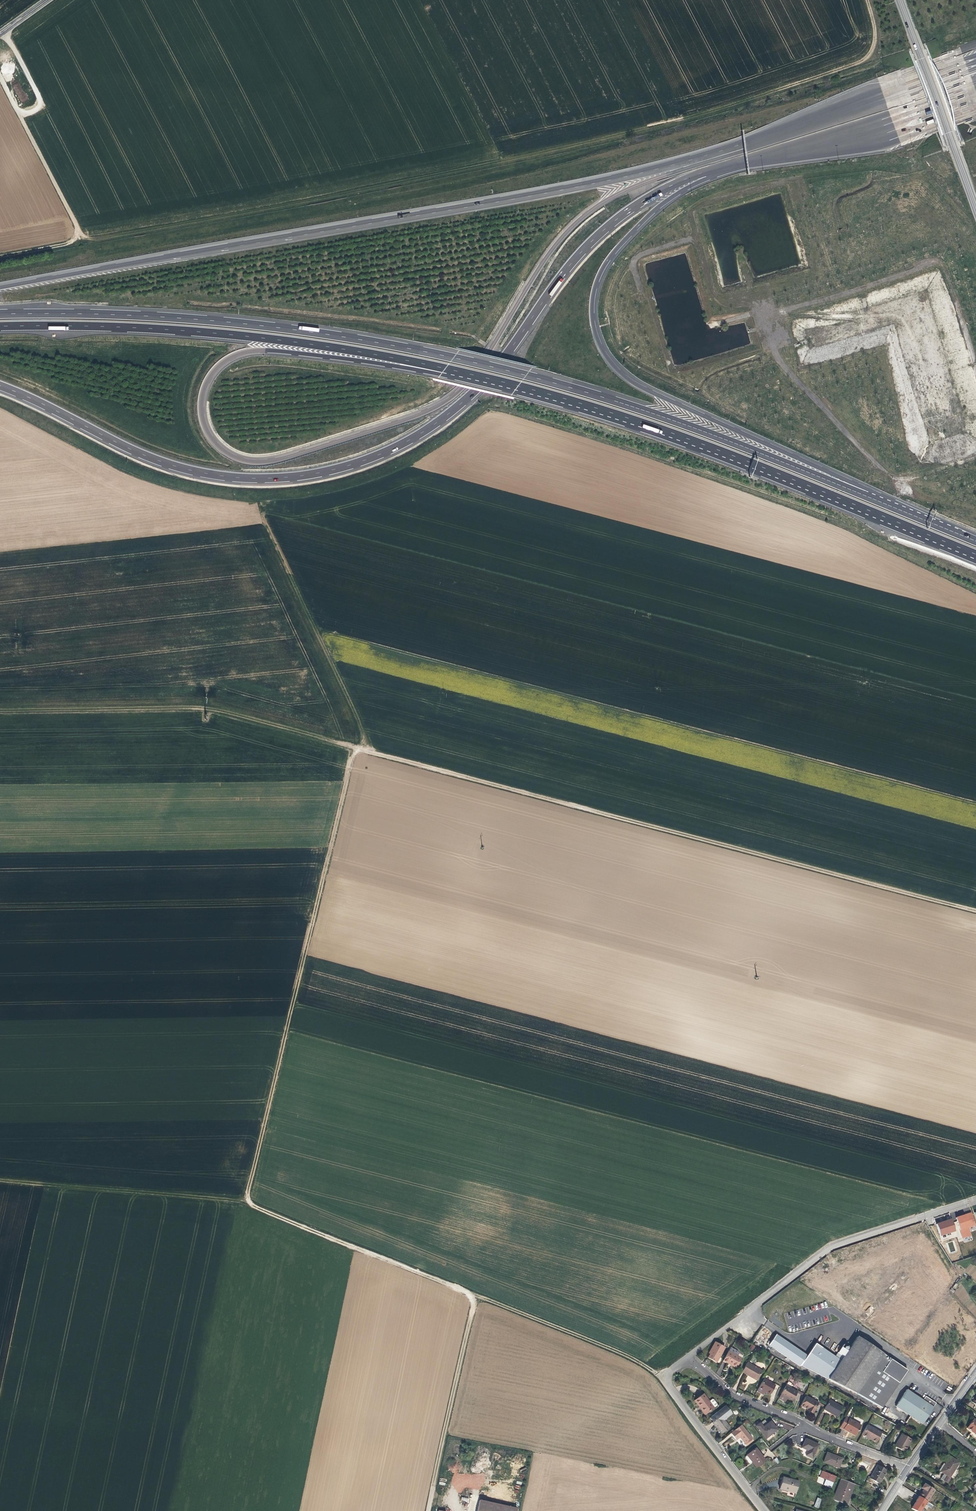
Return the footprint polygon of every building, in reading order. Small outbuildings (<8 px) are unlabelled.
[(975,1226),(972,1213),(956,1217),(963,1238),(971,1236),(969,1228),(975,1226)] [(951,1219),(936,1224),(940,1236),(955,1232),(951,1219)] [(776,1335),(769,1345),(800,1366),(807,1356),(776,1335)] [(904,1370),(905,1369),(858,1337),(842,1359),(829,1379),(881,1408),(905,1374),(904,1370)] [(716,1363),(725,1348),(715,1343),(710,1352),(711,1352),(710,1355),(708,1358),(716,1363)] [(842,1359),(817,1343),(807,1356),(800,1366),(829,1379),(842,1359)] [(742,1359),(728,1351),(723,1360),(728,1363),(729,1362),(732,1364),(732,1365),(736,1368),(742,1359)] [(747,1363),(742,1372),(751,1377),(757,1381),(763,1372),(747,1363)] [(769,1396),(774,1387),(763,1381),(757,1390),(756,1393),(760,1395),(760,1394),(763,1396),(764,1394),(769,1396)] [(792,1401),(797,1392),(786,1385),(781,1395),(786,1398),(792,1401)] [(896,1406),(922,1424),(925,1419),(936,1403),(926,1396),(923,1400),(907,1390),(896,1406)] [(694,1400),(699,1407),(700,1406),(702,1408),(706,1413),(713,1408),(713,1407),(716,1405),(716,1403),(713,1399),(711,1399),(708,1401),(702,1394),(694,1400)] [(823,1407),(824,1405),(807,1396),(801,1406),(808,1409),(815,1413),(819,1404),(823,1407)] [(829,1399),(823,1411),(826,1413),(827,1414),(829,1412),(838,1417),(843,1407),(829,1399)] [(720,1416),(711,1422),(715,1427),(716,1426),(722,1433),(729,1427),(720,1416)] [(861,1426),(846,1417),(840,1426),(844,1429),(845,1428),(851,1431),(851,1432),(856,1435),(861,1426)] [(967,1428),(969,1430),(972,1432),(973,1431),(975,1433),(975,1421),(973,1419),(967,1428)] [(756,1426),(765,1438),(771,1433),(772,1434),(777,1430),(771,1422),(763,1428),(761,1425),(759,1424),(756,1426)] [(741,1425),(730,1433),(735,1440),(737,1439),(739,1437),(745,1445),(752,1439),(741,1425)] [(882,1433),(867,1425),(862,1434),(868,1438),(869,1437),(872,1439),(871,1440),(876,1443),(882,1433)] [(909,1439),(901,1435),(895,1447),(899,1449),(904,1452),(907,1446),(906,1445),(909,1439)] [(818,1445),(806,1439),(803,1445),(802,1448),(808,1451),(806,1455),(812,1458),(818,1445)] [(755,1449),(748,1454),(751,1458),(750,1459),(756,1467),(764,1460),(760,1455),(755,1449)] [(836,1456),(827,1453),(823,1463),(838,1468),(842,1458),(836,1456)] [(945,1474),(949,1477),(959,1462),(949,1456),(945,1464),(940,1472),(945,1474)] [(886,1471),(877,1465),(869,1478),(879,1483),(883,1476),(886,1471)] [(835,1477),(821,1471),(819,1476),(819,1477),(825,1479),(828,1481),(826,1486),(826,1487),(830,1489),(835,1477)] [(950,1478),(949,1477),(945,1474),(942,1479),(947,1482),(950,1478)] [(779,1489),(795,1493),(798,1482),(782,1478),(781,1483),(779,1489)] [(832,1499),(835,1500),(842,1481),(840,1480),(832,1499)] [(835,1500),(849,1506),(851,1500),(848,1498),(850,1493),(853,1485),(842,1481),(835,1500)] [(926,1501),(928,1502),(935,1490),(927,1485),(926,1485),(924,1484),(923,1486),(921,1489),(923,1490),(919,1497),(926,1501)] [(919,1497),(916,1501),(911,1509),(916,1510),(920,1510),(926,1501),(919,1497)] [(813,1507),(817,1508),(821,1500),(816,1498),(813,1507)] [(480,1501),(478,1510),(517,1510),(517,1509),(480,1501)]
